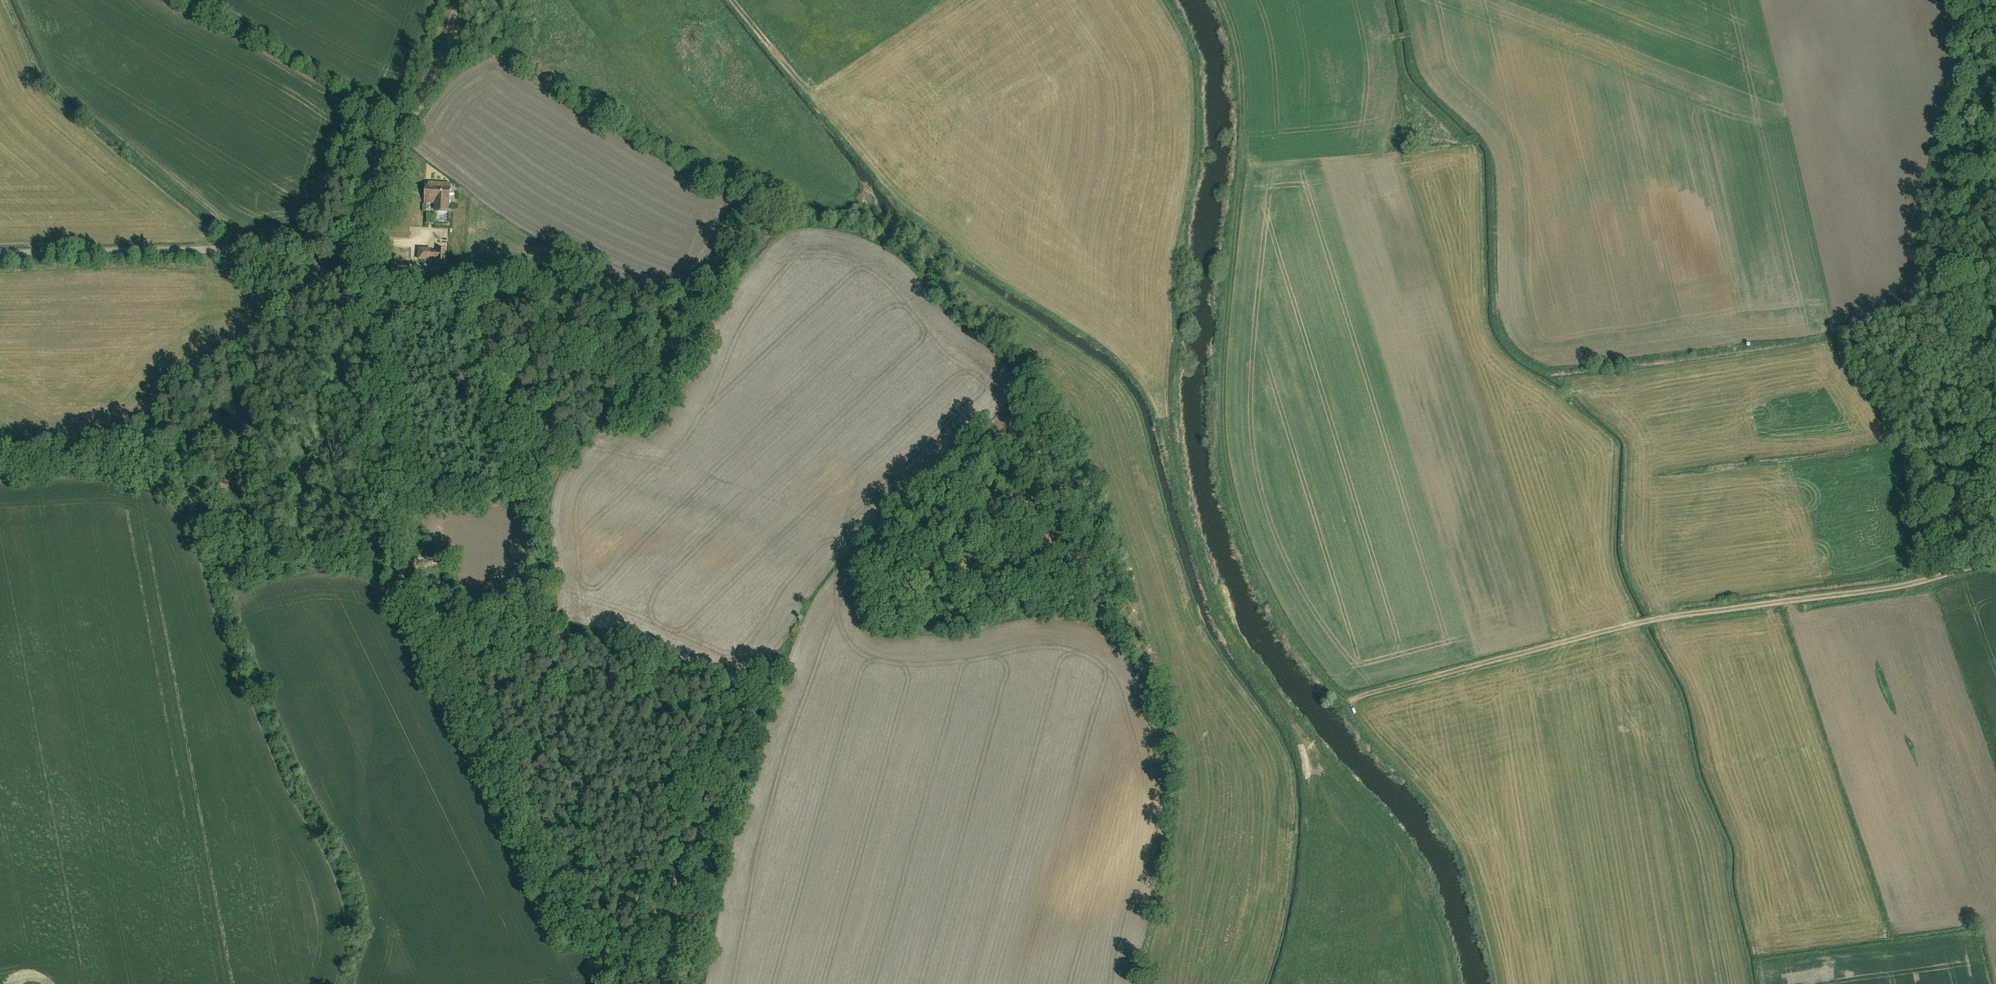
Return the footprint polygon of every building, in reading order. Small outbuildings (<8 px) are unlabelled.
[(450,204),(451,183),(426,182),(425,203),(438,204),(438,212),(447,212),(448,204),(450,204)]
